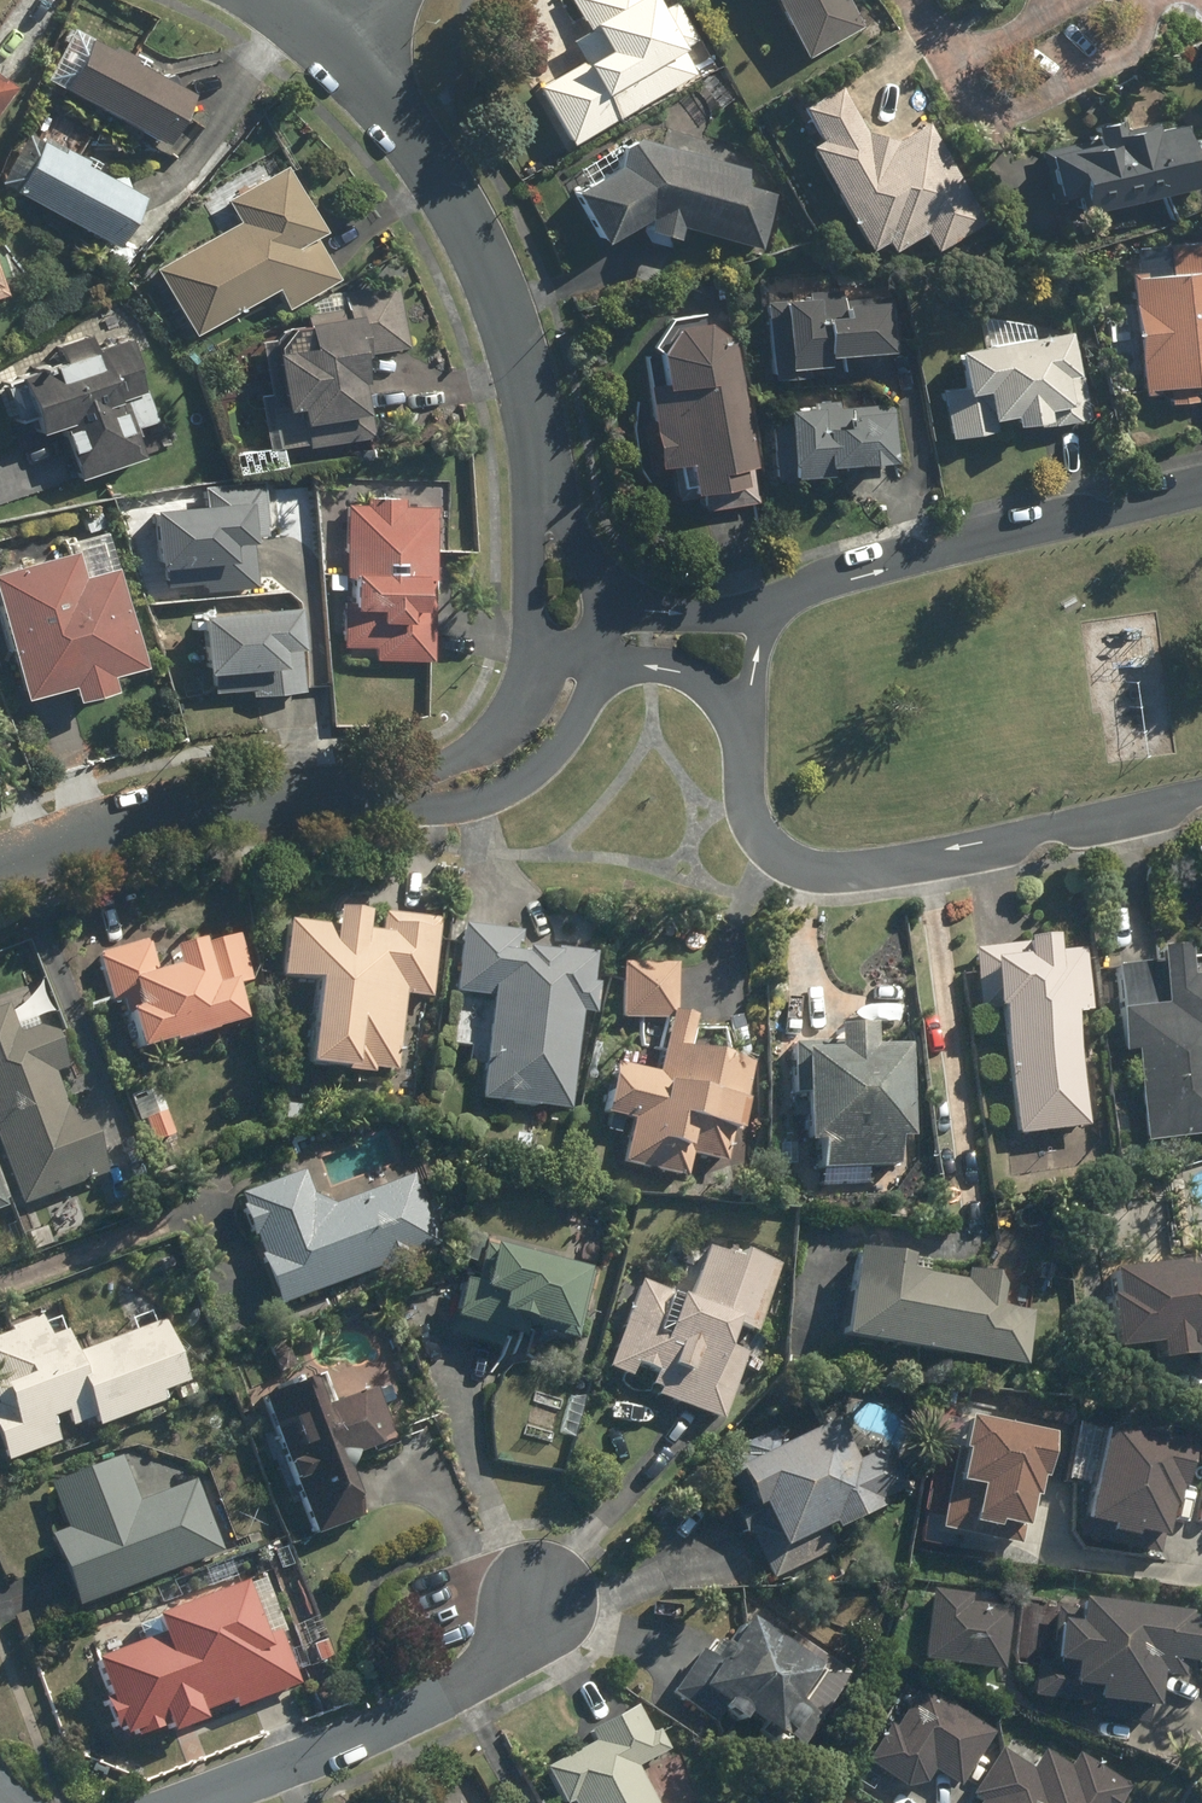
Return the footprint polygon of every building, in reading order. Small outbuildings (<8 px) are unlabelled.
[(663,12),(657,0),(572,0),(588,29),(575,37),(587,58),(539,84),(571,144),(697,75),(683,48),(701,39),(681,2),(663,12)] [(806,57),(863,28),(849,0),(776,0),(806,57)] [(193,93),(75,28),(47,78),(166,143),(193,93)] [(15,88),(0,77),(0,109),(15,88)] [(927,120),(878,149),(840,84),(786,115),(867,254),(887,242),(893,253),(926,234),(936,250),(985,221),(927,120)] [(1102,139),(1074,145),(1076,153),(1055,158),(1064,201),(1085,197),(1088,210),(1201,186),(1201,177),(1190,121),(1159,127),(1158,121),(1119,129),(1119,126),(1100,130),(1102,139)] [(603,243),(653,214),(650,231),(681,238),(683,228),(766,245),(777,194),(743,187),(748,165),(627,140),(623,161),(573,189),(603,243)] [(146,193),(43,141),(16,193),(120,246),(146,193)] [(196,333),(276,286),(289,309),(341,278),(318,238),(327,232),(280,153),(204,198),(221,227),(156,266),(196,333)] [(1139,278),(1147,389),(1172,387),(1173,405),(1200,403),(1199,391),(1201,391),(1201,243),(1170,245),(1172,275),(1139,278)] [(374,416),(368,356),(412,351),(405,285),(349,291),(351,313),(309,318),(312,353),(277,356),(283,408),(302,406),(306,446),(377,439),(374,416)] [(832,353),(893,352),(892,290),(806,292),(807,299),(774,300),(776,383),(817,382),(816,368),(832,367),(832,353)] [(757,464),(730,318),(679,324),(663,350),(669,382),(652,385),(668,472),(690,468),(695,494),(750,484),(746,466),(757,464)] [(61,359),(0,384),(0,387),(16,426),(37,417),(44,434),(61,427),(82,479),(149,451),(141,431),(162,423),(120,320),(56,346),(61,359)] [(1049,418),(1050,425),(1091,416),(1072,326),(961,348),(967,382),(943,387),(953,438),(1049,418)] [(835,476),(835,462),(894,461),(894,405),(773,405),(773,462),(773,476),(835,476)] [(441,505),(411,504),(411,493),(363,491),(363,503),(347,502),(345,570),(330,569),(329,590),(344,590),(343,645),(374,646),(373,660),(437,662),(437,648),(441,505)] [(203,583),(204,592),(259,588),(252,499),(152,507),(157,570),(168,569),(169,585),(203,583)] [(0,570),(0,607),(25,698),(71,685),(75,699),(117,687),(112,672),(144,663),(110,540),(0,570)] [(253,689),(253,697),(309,694),(304,607),(201,613),(206,692),(253,689)] [(397,1070),(404,992),(433,994),(440,916),(385,912),(383,931),(368,929),(370,910),(339,908),(337,924),(288,920),(284,974),(318,977),(311,1063),(397,1070)] [(571,1104),(579,1012),(601,1014),(604,981),(596,980),(598,953),(520,946),(522,928),(464,923),(458,991),(493,994),(484,1096),(571,1104)] [(140,1050),(245,1016),(235,987),(252,981),(235,928),(171,948),(176,964),(155,970),(146,941),(99,956),(114,1005),(124,1002),(140,1050)] [(1090,1125),(1076,1014),(1093,1012),(1085,947),(1058,950),(1056,932),(1024,936),(1025,947),(980,953),(987,1009),(1002,1007),(1017,1134),(1090,1125)] [(1195,974),(1191,940),(1155,945),(1157,961),(1117,966),(1127,1049),(1135,1048),(1146,1142),(1201,1135),(1201,973),(1195,974)] [(625,1162),(644,1166),(688,1175),(691,1155),(727,1162),(732,1132),(740,1134),(754,1061),(689,1048),(695,1014),(677,1011),(677,963),(621,963),(622,1018),(672,1018),(663,1067),(618,1058),(607,1114),(633,1119),(625,1162)] [(0,1005),(0,1142),(25,1204),(109,1171),(91,1123),(81,1127),(59,1073),(71,1068),(50,1016),(20,1028),(10,1001),(0,1005)] [(913,1044),(872,1044),(872,1023),(836,1023),(836,1043),(790,1043),(790,1097),(806,1097),(806,1134),(822,1134),(822,1166),(898,1167),(899,1134),(912,1135),(913,1044)] [(174,1133),(157,1084),(137,1092),(154,1140),(174,1133)] [(319,1205),(306,1170),(240,1195),(282,1304),(440,1243),(412,1169),(319,1205)] [(0,1186),(0,1210),(8,1207),(0,1186)] [(689,1268),(683,1285),(638,1273),(608,1365),(630,1375),(634,1363),(653,1370),(647,1389),(727,1417),(783,1258),(714,1234),(701,1273),(689,1268)] [(591,1267),(485,1242),(475,1281),(462,1278),(448,1335),(501,1348),(504,1333),(525,1338),(530,1318),(576,1329),(591,1267)] [(1001,1304),(1006,1270),(968,1264),(965,1279),(910,1270),(912,1255),(858,1246),(843,1334),(1026,1364),(1035,1309),(1001,1304)] [(1201,1346),(1201,1258),(1115,1269),(1118,1291),(1105,1293),(1111,1347),(1158,1341),(1160,1358),(1195,1354),(1194,1347),(1201,1346)] [(163,1317),(77,1350),(62,1313),(0,1336),(0,1439),(8,1460),(61,1440),(53,1417),(64,1413),(69,1426),(95,1416),(98,1426),(169,1399),(165,1389),(187,1381),(163,1317)] [(313,1380),(263,1396),(316,1539),(368,1520),(348,1467),(356,1451),(397,1436),(378,1385),(322,1406),(313,1380)] [(939,1409),(933,1440),(955,1444),(938,1530),(946,1531),(984,1538),(987,1525),(1022,1532),(1029,1494),(1038,1495),(1050,1430),(939,1409)] [(839,1417),(779,1445),(771,1427),(708,1456),(765,1581),(843,1545),(836,1530),(887,1506),(884,1500),(908,1489),(887,1445),(858,1458),(839,1417)] [(1191,1442),(1103,1424),(1079,1541),(1167,1560),(1191,1442)] [(81,1605),(222,1548),(193,1477),(141,1498),(124,1456),(51,1486),(71,1536),(56,1542),(81,1605)] [(155,1614),(162,1634),(95,1658),(123,1737),(134,1733),(135,1737),(166,1726),(169,1734),(208,1720),(205,1711),(232,1701),(235,1707),(303,1683),(283,1628),(266,1634),(246,1581),(155,1614)] [(972,1602),(972,1592),(931,1589),(925,1660),(1005,1667),(1011,1605),(972,1602)] [(1091,1702),(1090,1718),(1149,1722),(1150,1707),(1159,1707),(1161,1676),(1183,1677),(1184,1661),(1195,1662),(1199,1611),(1055,1600),(1051,1656),(1035,1655),(1032,1698),(1091,1702)] [(802,1749),(821,1718),(857,1669),(801,1629),(790,1645),(749,1616),(722,1654),(707,1643),(672,1692),(716,1725),(730,1706),(749,1720),(753,1714),(802,1749)] [(959,1786),(989,1737),(994,1728),(917,1681),(867,1763),(907,1787),(930,1780),(935,1772),(959,1786)] [(638,1764),(669,1748),(645,1701),(589,1729),(594,1739),(545,1764),(564,1802),(573,1802),(574,1802),(658,1802),(638,1764)] [(971,1793),(981,1799),(979,1802),(1115,1802),(1125,1786),(1074,1755),(1068,1765),(1044,1750),(1035,1765),(1000,1745),(971,1793)] [(466,1786),(448,1802),(482,1802),(466,1786)]
